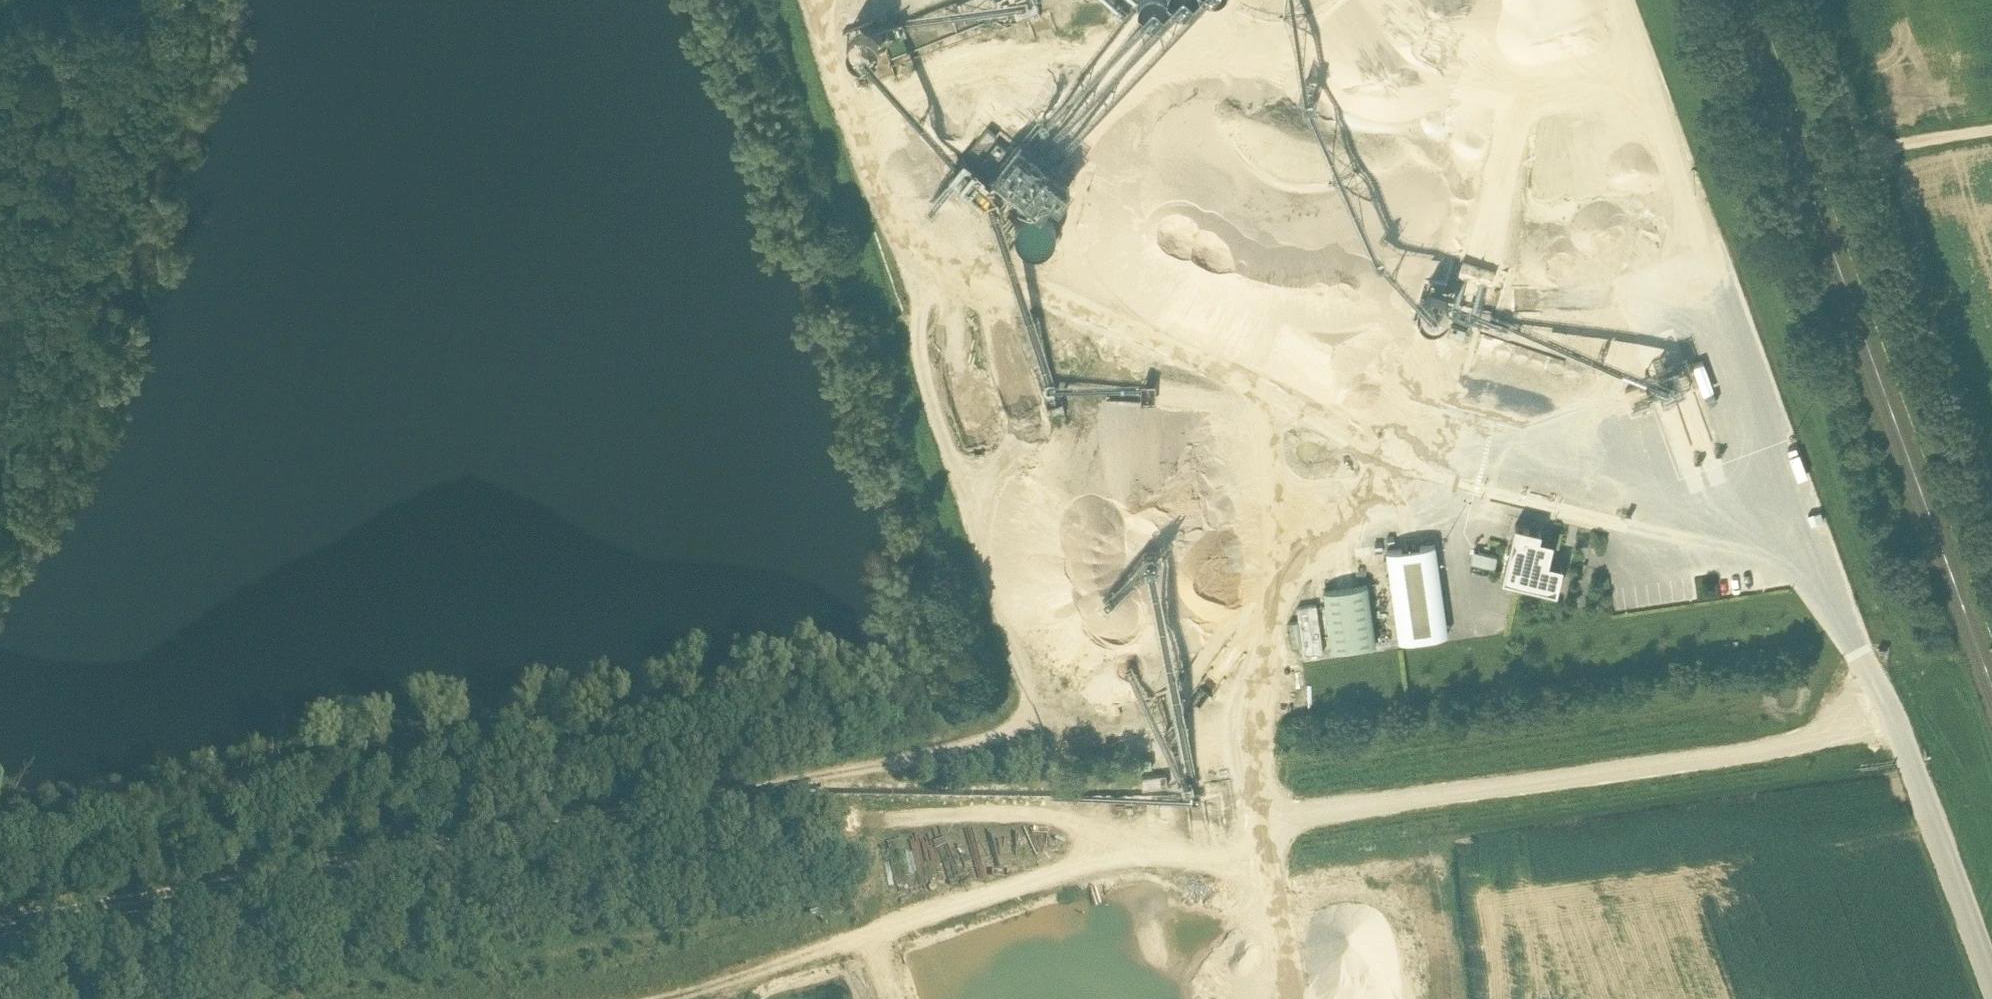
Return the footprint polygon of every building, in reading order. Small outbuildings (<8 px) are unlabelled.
[(997,136),(975,172),(1043,213),(1065,177),(997,136)] [(1691,353),(1699,380),(1709,377),(1700,351),(1691,353)] [(1516,521),(1503,575),(1557,588),(1564,562),(1549,558),(1554,537),(1540,534),(1542,527),(1516,521)] [(1436,541),(1387,548),(1400,638),(1449,631),(1436,541)] [(1498,553),(1474,547),(1472,559),(1495,565),(1498,553)] [(1375,641),(1371,581),(1321,584),(1325,645),(1375,641)] [(907,874),(918,872),(913,849),(902,851),(907,874)]
